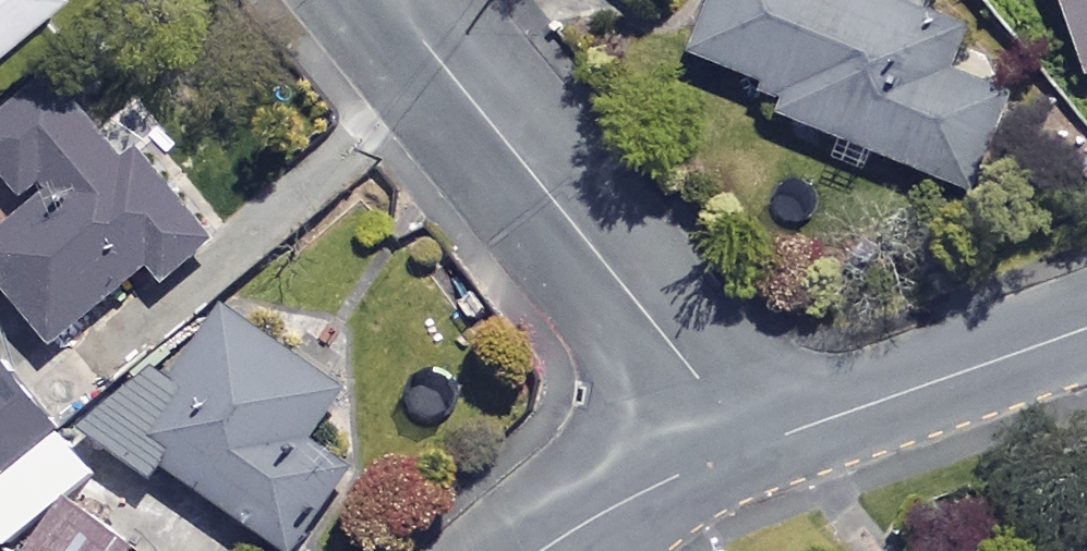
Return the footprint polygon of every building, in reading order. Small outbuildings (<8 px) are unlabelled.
[(68,10),(60,0),(0,0),(0,65),(68,10)] [(655,8),(666,0),(648,0),(655,8)] [(892,0),(730,0),(704,57),(779,91),(772,108),(978,202),(1024,102),(959,73),(975,38),(892,0)] [(1086,38),(1086,0),(1074,0),(1086,38)] [(66,83),(0,138),(0,153),(47,209),(0,248),(0,268),(69,351),(177,262),(190,277),(226,247),(148,153),(134,165),(66,83)] [(248,307),(188,388),(163,370),(109,443),(165,485),(177,468),(291,550),(308,550),(365,473),(324,442),(362,390),(248,307)] [(10,363),(0,371),(0,495),(71,436),(10,363)] [(77,502),(41,550),(143,550),(77,502)]
